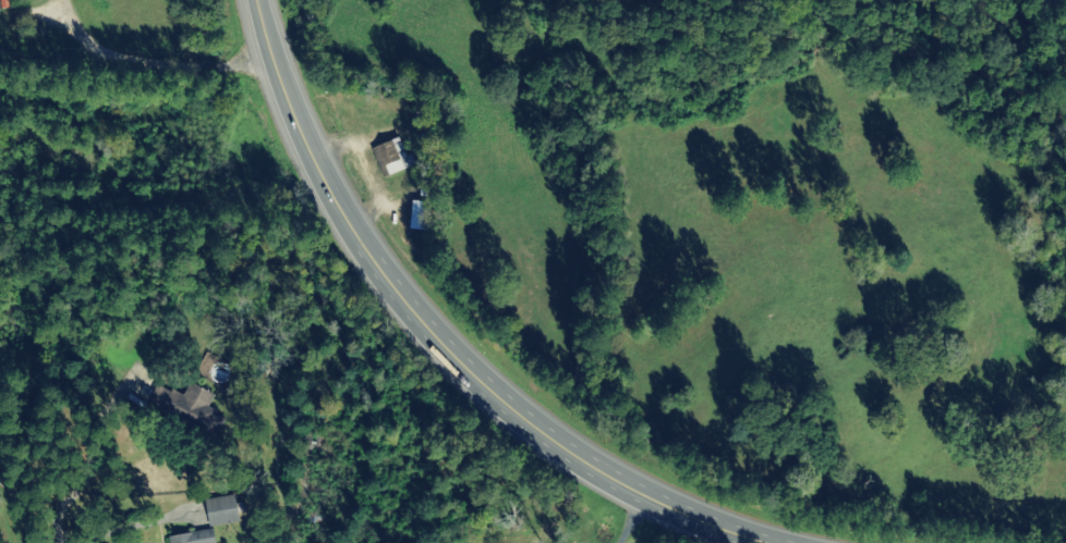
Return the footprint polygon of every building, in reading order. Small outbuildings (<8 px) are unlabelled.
[(368,145),(378,177),(409,168),(399,136),(368,145)] [(152,383),(141,404),(208,439),(219,418),(200,408),(207,395),(184,383),(177,397),(152,383)] [(234,523),(231,496),(201,499),(203,526),(234,523)] [(163,542),(209,542),(208,530),(162,536),(163,542)]
